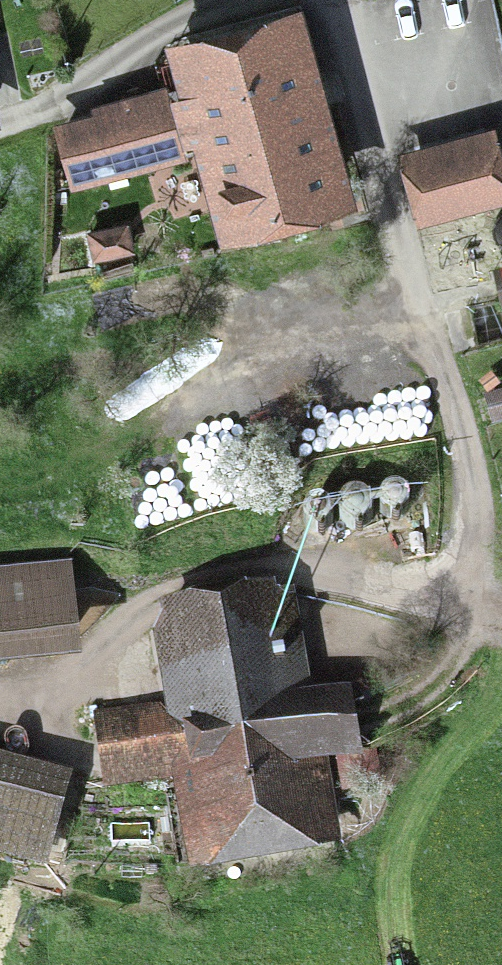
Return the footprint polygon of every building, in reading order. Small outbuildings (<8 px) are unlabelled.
[(294,22),(177,54),(188,98),(88,125),(101,173),(200,145),(222,236),(346,199),(294,22)] [(410,162),(423,214),(501,195),(501,172),(495,141),(410,162)] [(128,231),(90,237),(94,258),(132,252),(128,231)] [(0,590),(0,667),(66,663),(60,586),(0,590)] [(281,607),(158,628),(174,718),(100,731),(109,783),(179,770),(198,872),(325,849),(309,760),(350,752),(342,706),(300,713),(281,607)] [(0,780),(0,854),(39,865),(58,796),(0,780)]
